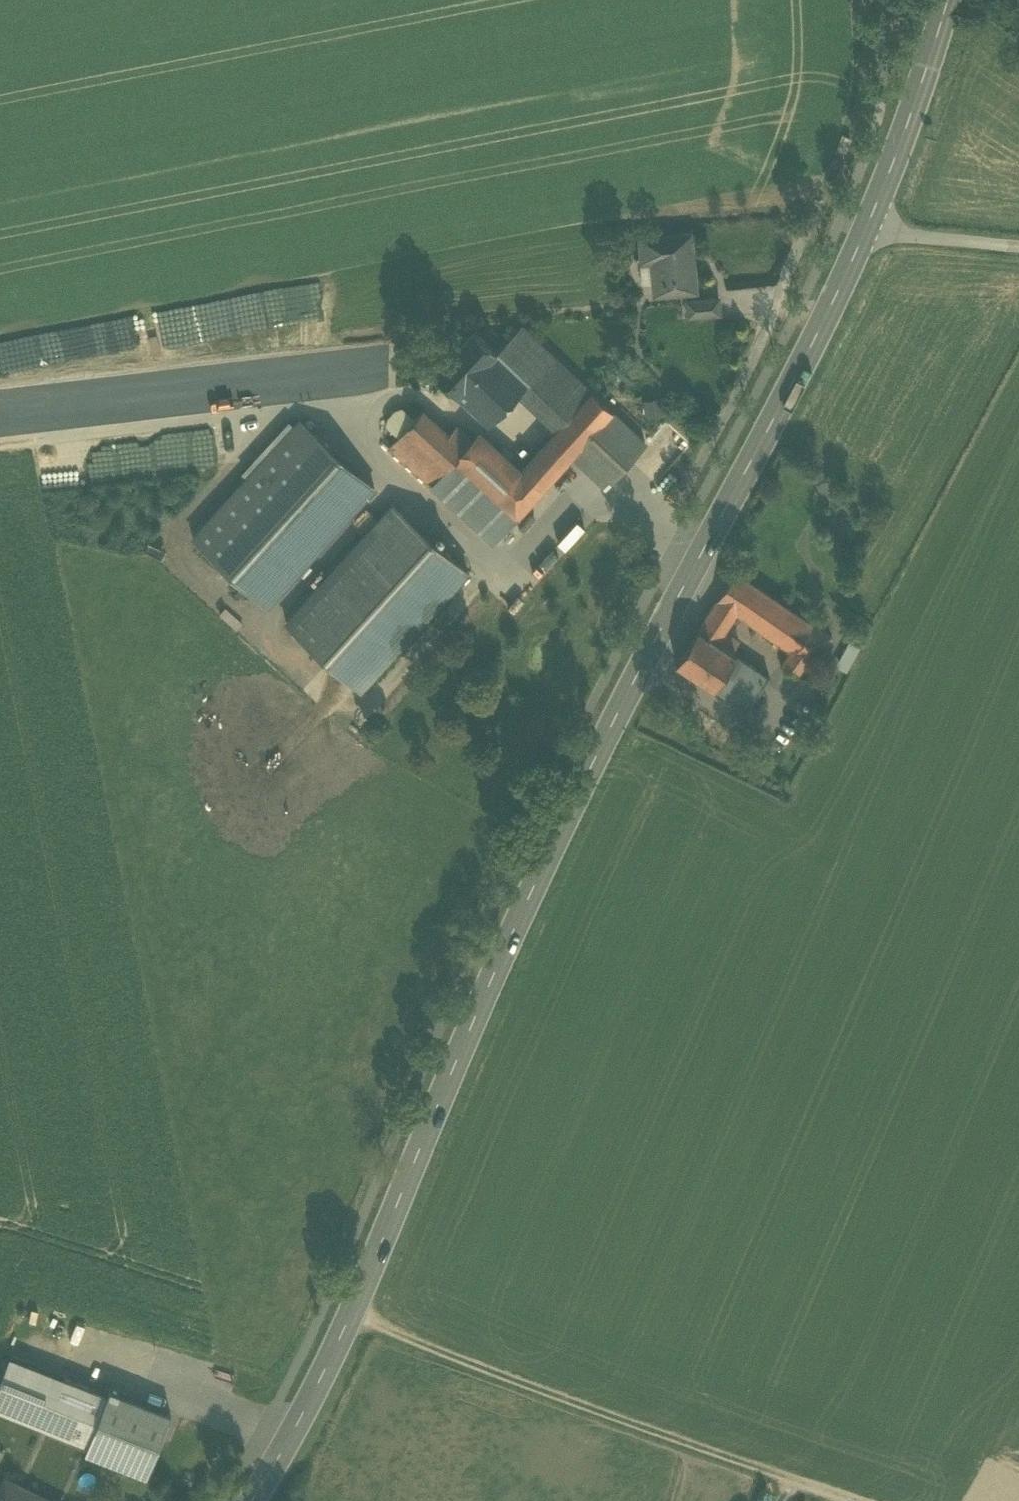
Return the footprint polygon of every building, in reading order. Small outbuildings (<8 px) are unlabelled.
[(660,291),(664,294),(674,293),(677,289),(693,288),(689,233),(642,237),(643,258),(653,257),(655,280),(659,279),(660,291)] [(686,299),(688,315),(720,312),(718,296),(686,299)] [(556,429),(550,435),(572,455),(605,486),(645,442),(520,323),(496,351),(502,356),(486,373),(492,378),(468,404),(486,421),(489,422),(517,392),(556,429)] [(432,371),(468,404),(492,378),(486,373),(502,356),(496,351),(472,328),(432,371)] [(494,541),(560,467),(539,447),(520,468),(485,435),(476,432),(471,438),(463,448),(447,434),(420,410),(388,445),(494,541)] [(193,538),(267,605),(374,486),(300,419),(193,538)] [(447,434),(463,448),(471,438),(456,424),(447,434)] [(560,467),(572,455),(550,435),(539,447),(560,467)] [(286,622),(360,689),(468,570),(393,503),(286,622)] [(784,669),(799,678),(809,662),(814,665),(832,637),(817,627),(733,573),(695,631),(714,643),(733,613),(794,653),(784,669)] [(673,666),(712,691),(734,656),(714,643),(695,631),(673,666)] [(712,691),(745,712),(767,678),(734,656),(712,691)] [(45,1427),(64,1379),(9,1357),(0,1379),(0,1409),(45,1427)] [(107,1395),(64,1379),(45,1427),(88,1444),(107,1395)] [(109,1389),(107,1395),(88,1444),(85,1451),(146,1475),(171,1413),(109,1389)] [(12,1482),(3,1500),(51,1500),(12,1482)]
